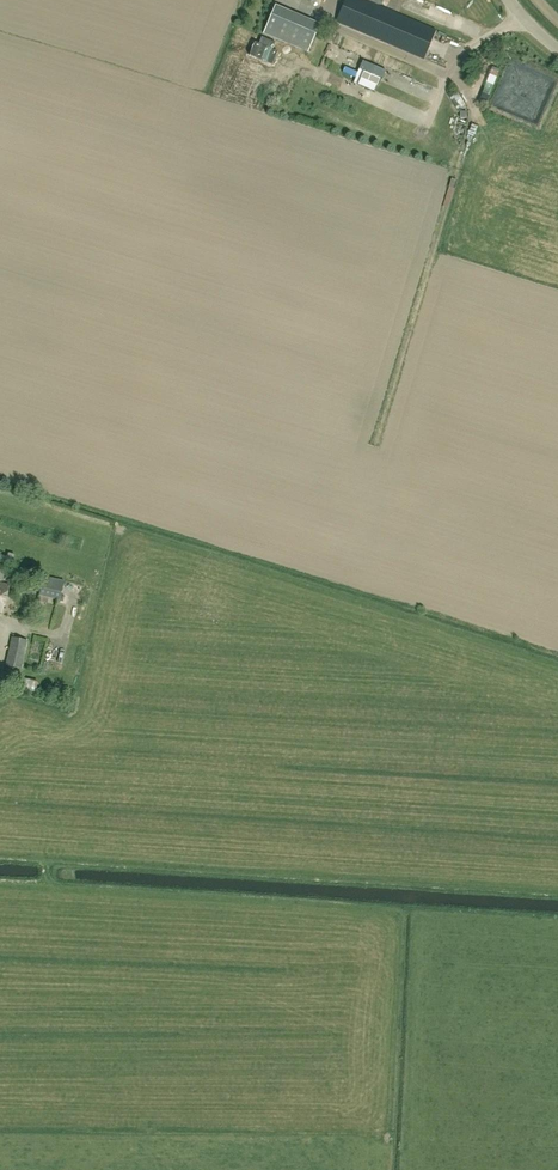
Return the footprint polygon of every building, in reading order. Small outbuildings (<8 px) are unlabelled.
[(401,16),(381,7),(384,0),(347,0),(338,22),(425,60),(437,32),(401,16)] [(308,53),(319,26),(274,7),(263,34),(308,53)] [(509,41),(492,51),(497,60),(514,50),(509,41)] [(373,50),(407,62),(409,56),(375,45),(373,50)] [(355,58),(352,66),(387,81),(391,72),(355,58)] [(311,83),(308,94),(316,97),(320,86),(311,83)] [(451,97),(459,111),(464,108),(456,94),(451,97)] [(71,549),(69,556),(82,560),(84,553),(71,549)] [(13,566),(15,559),(0,555),(0,563),(13,566)] [(6,583),(9,571),(0,569),(0,582),(6,583)] [(60,600),(64,582),(43,577),(39,595),(60,600)] [(9,586),(0,583),(0,612),(3,612),(9,586)] [(12,637),(5,665),(22,669),(28,641),(12,637)] [(32,638),(30,650),(41,653),(44,641),(32,638)]
